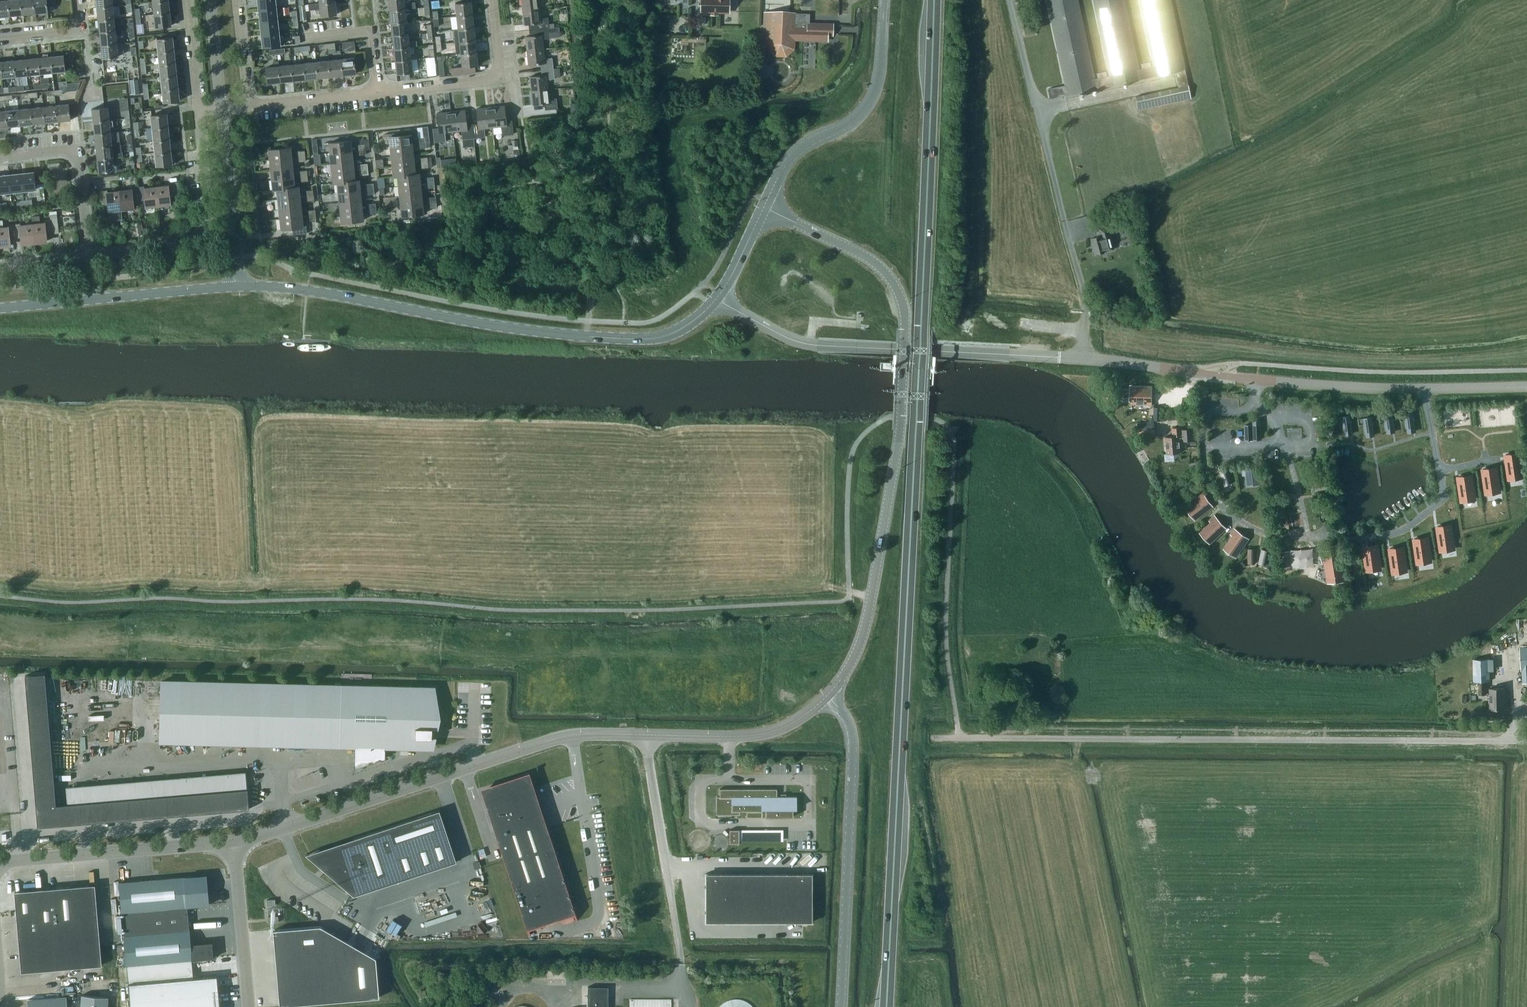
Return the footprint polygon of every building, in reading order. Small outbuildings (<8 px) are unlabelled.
[(0,1),(0,18),(10,17),(8,0),(0,1)] [(22,16),(21,0),(12,0),(8,0),(10,17),(22,16)] [(22,16),(35,14),(33,0),(21,0),(22,16)] [(35,14),(48,13),(47,5),(53,5),(52,0),(33,0),(35,14)] [(153,6),(154,15),(169,13),(168,0),(152,2),(148,2),(148,6),(153,6)] [(259,9),(275,7),(275,0),(257,0),(259,9)] [(390,11),(406,9),(416,8),(415,2),(405,3),(405,0),(389,0),(390,11)] [(522,10),(540,8),(539,0),(521,0),(522,10)] [(702,11),(729,12),(729,0),(702,0),(702,11)] [(1065,85),(1047,89),(1049,98),(1111,85),(1140,78),(1174,71),(1178,87),(1167,89),(1136,96),(1139,109),(1168,102),(1171,102),(1190,97),(1185,71),(1184,68),(1183,60),(1170,0),(1140,0),(1155,65),(1150,66),(1149,62),(1140,64),(1141,68),(1139,69),(1124,0),(1094,0),(1111,75),(1106,76),(1105,71),(1096,73),(1097,78),(1095,78),(1077,0),(1047,0),(1065,85)] [(335,1),(320,3),(308,4),(309,10),(320,9),(321,16),(337,14),(335,1)] [(455,3),(457,16),(473,14),(471,1),(455,3)] [(304,5),(299,5),(299,6),(300,20),(307,19),(305,5),(304,5)] [(97,8),(98,20),(114,19),(112,6),(97,8)] [(277,20),(275,7),(259,9),(260,22),(277,20)] [(549,27),(548,17),(541,18),(540,8),(522,10),(524,24),(528,24),(529,30),(549,27)] [(407,21),(406,9),(390,11),(391,23),(407,21)] [(795,40),(828,41),(828,35),(833,35),(833,25),(809,24),(810,15),(796,14),(796,13),(766,12),(765,43),(776,56),(787,56),(794,49),(795,40)] [(170,26),(169,13),(154,15),(155,27),(170,26)] [(457,16),(458,28),(474,27),(473,14),(457,16)] [(98,20),(99,33),(115,31),(114,19),(98,20)] [(260,22),(262,34),(278,32),(277,20),(260,22)] [(391,23),(393,35),(408,34),(407,21),(391,23)] [(544,49),(543,39),(561,37),(560,31),(559,26),(549,27),(529,30),(530,36),(525,37),(527,51),(544,49)] [(1025,37),(1035,35),(1033,26),(1023,28),(1025,37)] [(458,28),(460,41),(476,39),(474,27),(458,28)] [(116,44),(115,31),(99,33),(100,45),(116,44)] [(433,39),(432,31),(427,32),(427,33),(423,33),(424,39),(428,39),(428,40),(433,39)] [(278,32),(262,34),(263,47),(269,46),(280,45),(278,32)] [(394,48),(410,46),(417,45),(416,40),(409,41),(408,34),(393,35),(394,48)] [(157,39),(158,52),(173,50),(172,37),(157,39)] [(460,41),(461,53),(477,52),(476,39),(460,41)] [(354,41),(342,43),(343,51),(355,50),(354,41)] [(116,44),(100,45),(102,58),(117,57),(116,44)] [(411,55),(410,46),(394,48),(395,60),(411,59),(417,58),(417,54),(411,55)] [(540,63),(541,70),(554,68),(553,57),(545,58),(544,49),(527,51),(528,64),(540,63)] [(175,63),(173,50),(158,52),(159,64),(175,63)] [(477,52),(461,53),(462,66),(452,67),(453,75),(476,72),(475,65),(478,64),(477,52)] [(50,56),(52,73),(65,71),(63,55),(50,56)] [(50,56),(38,58),(40,74),(52,73),(50,56)] [(427,57),(428,70),(436,70),(435,57),(427,57)] [(26,59),(28,75),(40,74),(38,58),(26,59)] [(354,58),(341,59),(343,75),(356,73),(354,58)] [(28,75),(26,59),(13,60),(15,77),(28,75)] [(330,76),(343,75),(341,59),(329,61),(330,76)] [(411,59),(395,60),(397,73),(413,71),(411,59)] [(13,60),(1,62),(2,78),(15,77),(13,60)] [(279,66),(278,61),(273,62),(274,67),(266,67),(267,83),(280,82),(279,66)] [(329,61),(316,62),(318,78),(330,76),(329,61)] [(316,62),(304,63),(305,79),(318,78),(316,62)] [(161,77),(176,75),(175,63),(159,64),(161,77)] [(293,80),(305,79),(304,63),(291,65),(293,80)] [(280,82),(293,80),(291,65),(279,66),(280,82)] [(554,68),(541,70),(542,76),(530,77),(531,91),(549,89),(548,79),(555,78),(555,77),(554,68)] [(161,77),(162,90),(177,88),(176,75),(161,77)] [(130,82),(131,94),(139,93),(138,81),(130,82)] [(177,88),(162,90),(163,102),(179,101),(177,88)] [(550,98),(549,89),(531,91),(533,105),(545,104),(546,109),(558,108),(556,97),(550,98)] [(77,103),(55,105),(57,122),(70,120),(70,116),(78,115),(77,103)] [(45,123),(57,122),(55,105),(43,106),(45,123)] [(492,128),(499,127),(500,136),(514,134),(512,120),(506,121),(505,105),(490,107),(492,128)] [(43,106),(31,108),(33,124),(45,123),(43,106)] [(92,122),(109,120),(108,107),(91,109),(92,122)] [(478,124),(472,124),(473,138),(485,137),(484,129),(492,128),(490,107),(476,109),(478,124)] [(31,108),(18,109),(20,126),(33,124),(31,108)] [(8,127),(20,126),(18,109),(6,110),(8,127)] [(451,111),(453,132),(461,131),(463,148),(474,146),(473,138),(472,124),(466,125),(465,110),(451,111)] [(444,133),(453,132),(451,111),(437,113),(439,128),(433,129),(435,142),(445,141),(444,133)] [(150,115),(152,128),(167,127),(166,113),(150,115)] [(111,133),(109,120),(92,122),(94,134),(111,133)] [(152,128),(153,141),(169,139),(167,127),(152,128)] [(111,140),(111,133),(94,134),(95,147),(112,145),(120,144),(120,139),(111,140)] [(389,136),(390,146),(412,144),(418,143),(417,138),(411,139),(411,134),(389,136)] [(153,141),(154,153),(170,152),(169,139),(153,141)] [(357,145),(351,145),(350,140),(329,143),(330,153),(352,150),(358,150),(357,145)] [(113,158),(123,157),(122,151),(121,144),(120,144),(112,145),(95,147),(97,160),(113,158)] [(413,154),(412,144),(390,146),(391,156),(413,154)] [(270,159),(291,157),(290,147),(268,149),(270,159)] [(331,163),(353,160),(352,150),(330,153),(331,163)] [(170,152),(154,153),(156,166),(172,165),(170,152)] [(413,154),(391,156),(392,166),(414,164),(413,154)] [(271,169),(292,167),(291,157),(270,159),(271,169)] [(114,166),(113,158),(97,160),(98,173),(119,170),(119,166),(114,166)] [(353,160),(331,163),(332,173),(354,170),(353,160)] [(398,176),(415,174),(415,173),(414,164),(392,166),(394,176),(398,176)] [(272,179),(293,177),(292,167),(271,169),(272,179)] [(332,173),(333,183),(337,182),(355,180),(354,170),(332,173)] [(21,174),(23,190),(39,189),(40,199),(47,199),(45,184),(35,185),(34,173),(21,174)] [(398,176),(399,186),(420,183),(419,173),(415,173),(415,174),(398,176)] [(21,174),(9,175),(10,192),(23,190),(21,174)] [(10,192),(9,175),(0,176),(0,193),(10,192)] [(294,187),(293,177),(272,179),(273,190),(277,189),(294,187)] [(359,180),(355,180),(337,182),(338,192),(360,190),(359,180)] [(167,183),(167,186),(156,187),(157,205),(170,204),(169,197),(175,196),(173,183),(167,183)] [(421,193),(420,183),(399,186),(400,195),(421,193)] [(145,206),(157,205),(156,187),(144,188),(144,186),(137,187),(138,200),(145,199),(145,206)] [(277,189),(278,199),(300,196),(299,186),(294,187),(277,189)] [(138,200),(137,187),(130,187),(130,190),(119,191),(121,209),(133,208),(132,201),(138,200)] [(108,203),(109,220),(122,219),(120,209),(121,209),(119,191),(107,192),(107,190),(100,190),(102,204),(108,203)] [(360,190),(338,192),(340,202),(361,200),(360,190)] [(401,205),(423,203),(421,193),(400,195),(401,205)] [(306,201),(306,196),(300,196),(278,199),(279,209),(301,206),(300,202),(306,201)] [(361,200),(340,202),(341,212),(362,210),(361,200)] [(423,203),(401,205),(402,216),(424,213),(423,203)] [(301,206),(279,209),(280,219),(302,216),(301,206)] [(363,220),(362,210),(341,212),(342,222),(363,220)] [(44,223),(33,225),(34,242),(47,241),(46,234),(59,233),(57,215),(50,215),(50,220),(44,221),(44,223)] [(306,224),(303,224),(302,216),(280,219),(281,229),(292,228),(293,235),(307,233),(306,224)] [(10,245),(10,239),(15,238),(13,224),(7,225),(7,228),(3,228),(2,220),(0,220),(0,246),(10,245)] [(20,224),(13,224),(15,238),(21,237),(22,244),(34,242),(33,225),(20,226),(20,224)] [(1091,240),(1095,250),(1097,256),(1114,250),(1109,236),(1113,235),(1111,227),(1099,231),(1101,237),(1091,240)] [(1130,403),(1152,404),(1152,386),(1130,386),(1130,389),(1118,389),(1118,401),(1130,402),(1130,403)] [(1392,413),(1385,414),(1386,428),(1394,427),(1392,413)] [(1413,413),(1405,414),(1407,428),(1415,427),(1413,413)] [(1447,415),(1448,427),(1458,426),(1457,414),(1447,415)] [(1350,415),(1342,416),(1344,430),(1352,429),(1350,415)] [(1371,417),(1364,418),(1366,432),(1373,431),(1371,417)] [(1153,421),(1137,422),(1138,432),(1155,431),(1153,421)] [(1259,421),(1244,423),(1246,439),(1261,437),(1259,421)] [(1165,436),(1167,453),(1181,452),(1180,441),(1194,440),(1193,428),(1181,429),(1181,427),(1172,427),(1173,435),(1165,436)] [(1519,452),(1505,454),(1509,480),(1510,480),(1509,476),(1522,475),(1519,452)] [(1257,467),(1243,468),(1243,474),(1247,473),(1248,483),(1258,482),(1257,467)] [(1496,467),(1482,469),(1486,494),(1487,494),(1486,491),(1499,489),(1496,467)] [(1471,475),(1458,476),(1461,502),(1462,502),(1462,498),(1474,497),(1471,475)] [(1316,490),(1331,489),(1330,489),(1330,482),(1330,481),(1323,482),(1323,481),(1322,481),(1322,482),(1320,482),(1319,482),(1315,482),(1315,483),(1316,483),(1316,490)] [(1199,499),(1190,506),(1197,516),(1212,505),(1202,492),(1197,495),(1199,499)] [(1331,501),(1332,501),(1332,500),(1324,501),(1321,501),(1320,501),(1316,501),(1316,502),(1317,502),(1317,509),(1332,509),(1332,508),(1331,501)] [(1212,522),(1203,531),(1212,540),(1225,527),(1214,515),(1209,519),(1212,522)] [(1450,524),(1437,526),(1441,551),(1441,548),(1454,546),(1450,524)] [(1227,546),(1237,553),(1247,538),(1234,529),(1231,534),(1234,536),(1227,546)] [(1427,537),(1414,538),(1417,564),(1418,564),(1418,560),(1430,559),(1427,537)] [(1323,562),(1326,562),(1328,578),(1343,575),(1341,563),(1343,563),(1342,553),(1340,554),(1340,552),(1342,551),(1341,544),(1329,545),(1330,551),(1322,552),(1323,562)] [(1377,544),(1363,546),(1367,571),(1368,571),(1367,568),(1380,566),(1377,544)] [(1403,546),(1389,548),(1393,573),(1394,573),(1393,570),(1406,568),(1403,546)] [(1289,565),(1288,552),(1280,552),(1281,566),(1289,565)] [(1490,660),(1473,660),(1474,681),(1470,681),(1470,695),(1486,695),(1486,681),(1490,681),(1490,660)] [(29,674),(41,825),(253,807),(251,788),(60,804),(48,672),(29,674)] [(160,741),(269,744),(355,746),(354,768),(385,758),(385,747),(430,748),(430,738),(432,738),(432,727),(431,727),(432,687),(162,681),(160,741)] [(1504,688),(1490,688),(1490,708),(1504,708),(1504,688)] [(575,913),(537,799),(523,803),(517,784),(483,795),(527,928),(575,913)] [(776,788),(719,788),(719,797),(731,797),(731,811),(765,811),(765,816),(793,816),(793,808),(795,808),(795,796),(786,796),(786,793),(780,793),(780,796),(776,796),(776,788)] [(371,889),(370,885),(453,858),(455,862),(456,861),(439,809),(353,838),(354,840),(316,852),(343,883),(341,884),(354,895),(371,889)] [(739,843),(739,829),(729,829),(729,843),(739,843)] [(706,873),(705,922),(812,922),(812,874),(706,873)] [(120,882),(122,912),(127,962),(127,965),(130,1006),(219,1006),(216,976),(193,978),(191,959),(214,957),(213,942),(191,944),(188,906),(209,904),(206,875),(120,882)] [(15,891),(22,971),(102,965),(95,884),(15,891)] [(274,936),(273,936),(274,944),(275,944),(276,953),(275,953),(275,962),(276,962),(276,964),(277,973),(276,973),(277,982),(278,982),(278,991),(277,991),(278,999),(279,1006),(283,1005),(379,997),(376,958),(365,951),(365,952),(358,948),(345,939),(342,940),(335,940),(334,934),(332,932),(324,933),(323,927),(320,925),(278,929),(273,930),(274,936)] [(589,987),(589,1006),(608,1006),(609,987),(589,987)] [(81,1006),(107,1006),(108,997),(82,995),(81,1006)] [(28,1006),(68,1006),(67,996),(27,999),(28,1006)] [(631,1006),(672,1006),(672,998),(631,998),(631,1006)] [(735,999),(732,999),(730,1000),(728,1001),(726,1002),(724,1003),(722,1004),(721,1006),(720,1006),(754,1006),(752,1005),(750,1003),(748,1002),(745,1001),(744,1000),(742,1000),(741,999),(737,999),(735,999)]
